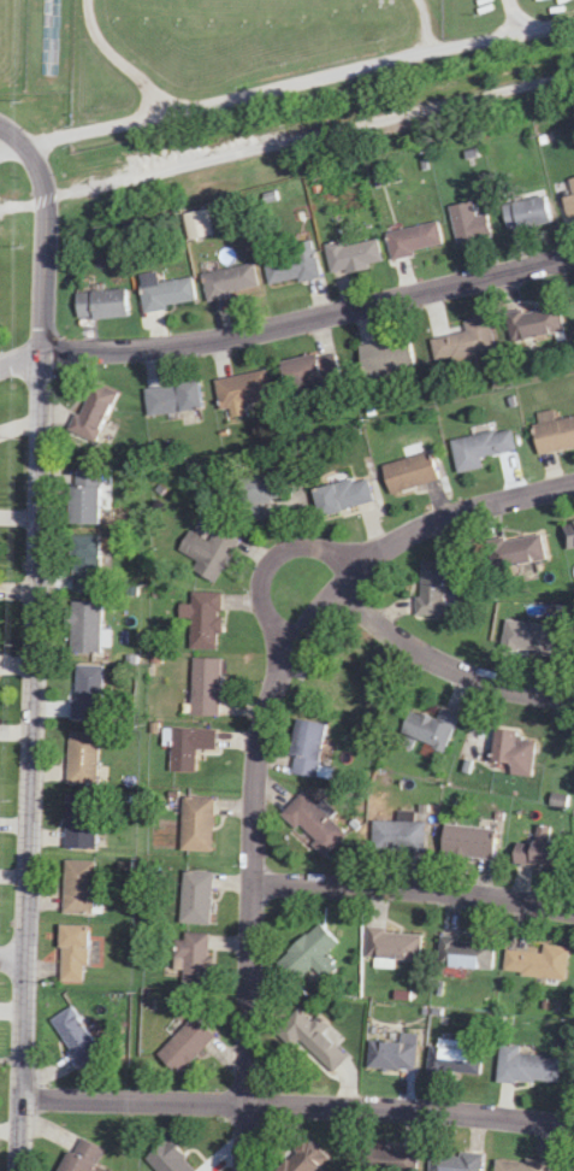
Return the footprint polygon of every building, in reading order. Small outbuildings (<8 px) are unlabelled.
[(570,195),(561,197),(565,219),(573,217),(573,178),(567,179),(570,195)] [(506,232),(551,223),(546,197),(500,206),(506,232)] [(486,215),(474,216),(473,203),(450,205),(453,242),(488,239),(486,215)] [(183,212),(185,238),(210,236),(208,210),(183,212)] [(442,248),(437,223),(385,232),(390,258),(442,248)] [(376,238),(323,246),(328,275),(381,267),(376,238)] [(262,262),(268,287),(318,277),(311,241),(293,244),(295,255),(262,262)] [(207,300),(258,289),(253,263),(201,274),(207,300)] [(142,310),(195,304),(192,278),(158,283),(156,272),(138,275),(142,310)] [(127,319),(127,290),(75,291),(75,319),(127,319)] [(504,315),(510,342),(563,332),(557,305),(504,315)] [(462,322),(463,332),(441,336),(445,361),(493,352),(487,318),(462,322)] [(362,381),(415,371),(408,337),(356,346),(362,381)] [(331,351),(276,364),(284,394),(338,380),(331,351)] [(221,409),(269,401),(264,372),(216,380),(221,409)] [(68,433),(95,444),(116,394),(90,382),(68,433)] [(168,384),(168,412),(197,412),(196,384),(168,384)] [(573,449),(573,418),(554,422),(552,412),(535,415),(537,424),(530,426),(536,456),(573,449)] [(449,441),(456,475),(481,470),(478,459),(515,452),(511,429),(449,441)] [(380,467),(388,495),(436,481),(425,442),(403,448),(406,460),(380,467)] [(67,525),(98,525),(98,471),(67,471),(67,525)] [(244,523),(264,519),(260,503),(283,498),(278,473),(235,481),(244,523)] [(312,490),(318,517),(372,504),(366,477),(312,490)] [(562,523),(566,548),(573,547),(573,522),(562,523)] [(187,532),(176,551),(197,562),(192,572),(214,584),(238,541),(216,529),(208,543),(187,532)] [(541,535),(488,542),(492,569),(545,561),(541,535)] [(100,537),(70,537),(70,593),(100,593),(100,537)] [(416,617),(443,617),(443,562),(416,562),(416,617)] [(188,650),(219,650),(219,593),(189,593),(188,650)] [(99,654),(99,603),(69,603),(69,654),(99,654)] [(218,717),(219,660),(186,659),(185,716),(218,717)] [(72,721),(101,721),(101,666),(72,666),(72,721)] [(457,717),(439,711),(435,721),(407,711),(399,736),(445,752),(457,717)] [(324,725),(294,720),(285,773),(315,778),(324,725)] [(529,778),(535,736),(493,730),(489,763),(507,766),(506,775),(529,778)] [(195,773),(195,750),(214,750),(214,731),(169,731),(169,773),(195,773)] [(65,785),(96,786),(98,734),(67,733),(65,785)] [(321,858),(345,836),(304,792),(280,814),(321,858)] [(63,851),(94,851),(94,796),(63,796),(63,851)] [(212,852),(212,798),(180,798),(180,852),(212,852)] [(387,820),(386,860),(422,860),(423,821),(387,820)] [(491,862),(495,831),(443,826),(440,856),(491,862)] [(552,828),(535,828),(535,843),(513,842),(511,865),(550,867),(552,828)] [(62,915),(92,915),(92,862),(62,862),(62,915)] [(179,923),(208,925),(211,873),(181,872),(179,923)] [(273,961),(291,984),(311,969),(321,981),(336,970),(324,955),(337,945),(320,924),(273,961)] [(86,927),(58,927),(58,983),(86,983),(86,927)] [(365,960),(418,961),(419,930),(365,929),(365,960)] [(181,984),(206,984),(207,935),(181,934),(181,984)] [(493,939),(438,938),(438,970),(492,971),(493,939)] [(504,950),(502,974),(564,981),(568,948),(542,946),(541,954),(504,950)] [(77,1068),(101,1053),(72,1006),(48,1021),(77,1068)] [(329,1077),(347,1059),(323,1034),(329,1028),(316,1015),(310,1022),(298,1010),(280,1027),(329,1077)] [(213,1037),(190,1017),(154,1057),(177,1078),(213,1037)] [(366,1071),(412,1072),(413,1045),(367,1044),(366,1071)] [(519,1056),(519,1047),(498,1046),(497,1084),(552,1086),(552,1057),(519,1056)] [(480,1076),(481,1052),(433,1049),(432,1074),(480,1076)] [(103,1150),(75,1136),(57,1170),(92,1170),(103,1150)] [(328,1158),(305,1136),(271,1170),(315,1170),(328,1158)] [(163,1139),(143,1159),(154,1170),(194,1170),(163,1139)] [(431,1152),(430,1170),(482,1170),(483,1155),(431,1152)] [(548,1162),(494,1159),(493,1170),(547,1170),(548,1162)]
